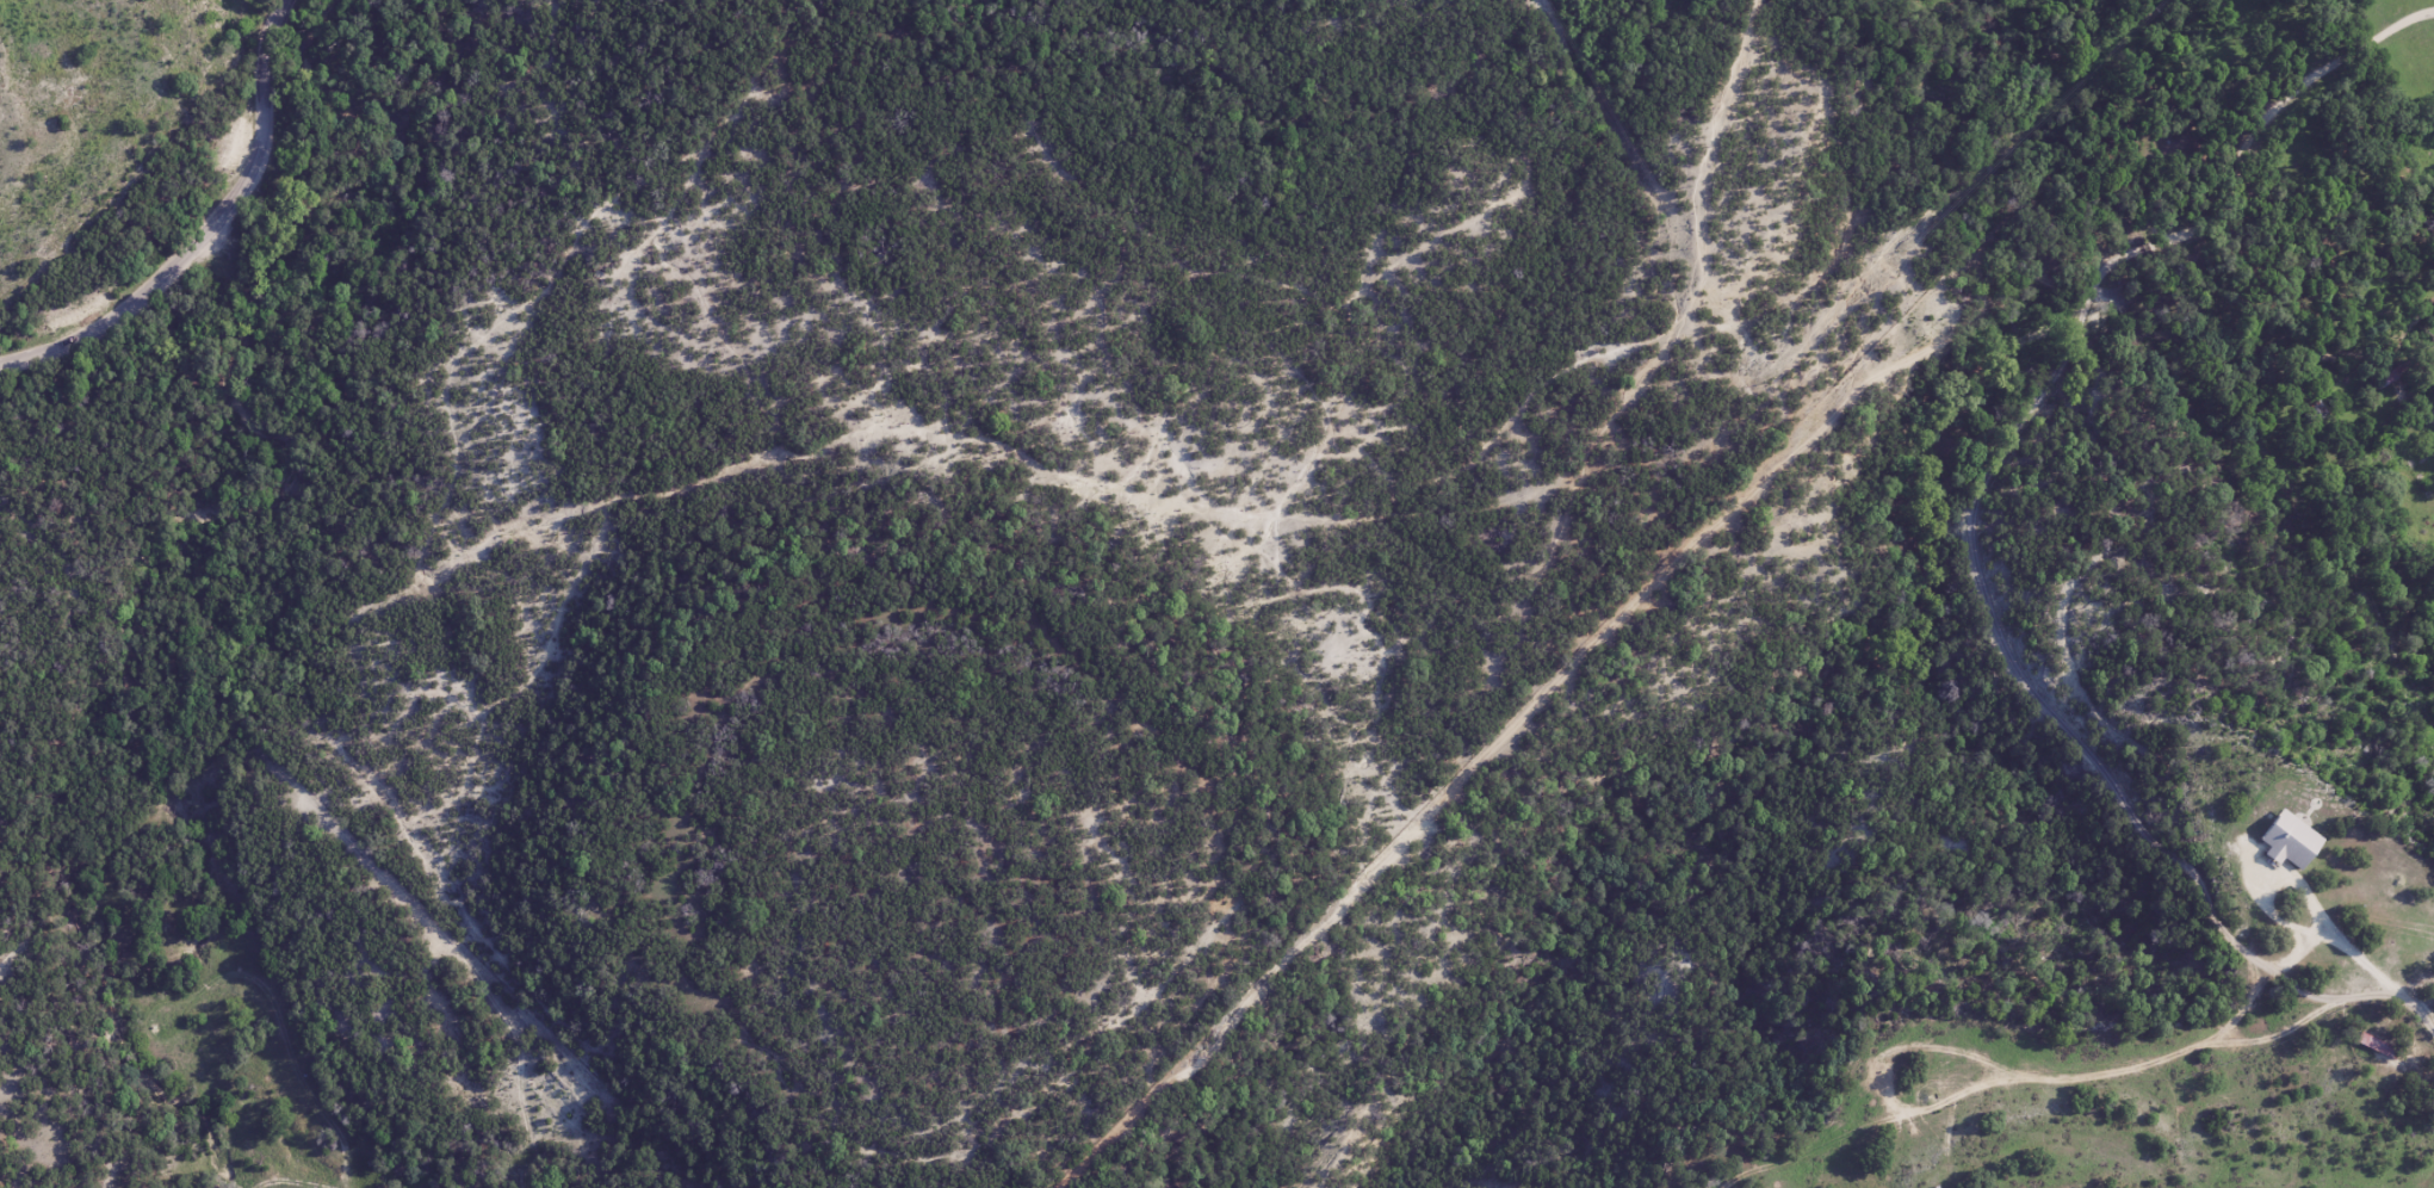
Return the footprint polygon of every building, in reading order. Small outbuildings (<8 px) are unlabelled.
[(2282,859),(2300,872),(2322,839),(2278,810),(2257,841),(2267,848),(2262,856),(2277,866),(2282,859)] [(2390,1057),(2393,1048),(2364,1036),(2360,1045),(2390,1057)]
